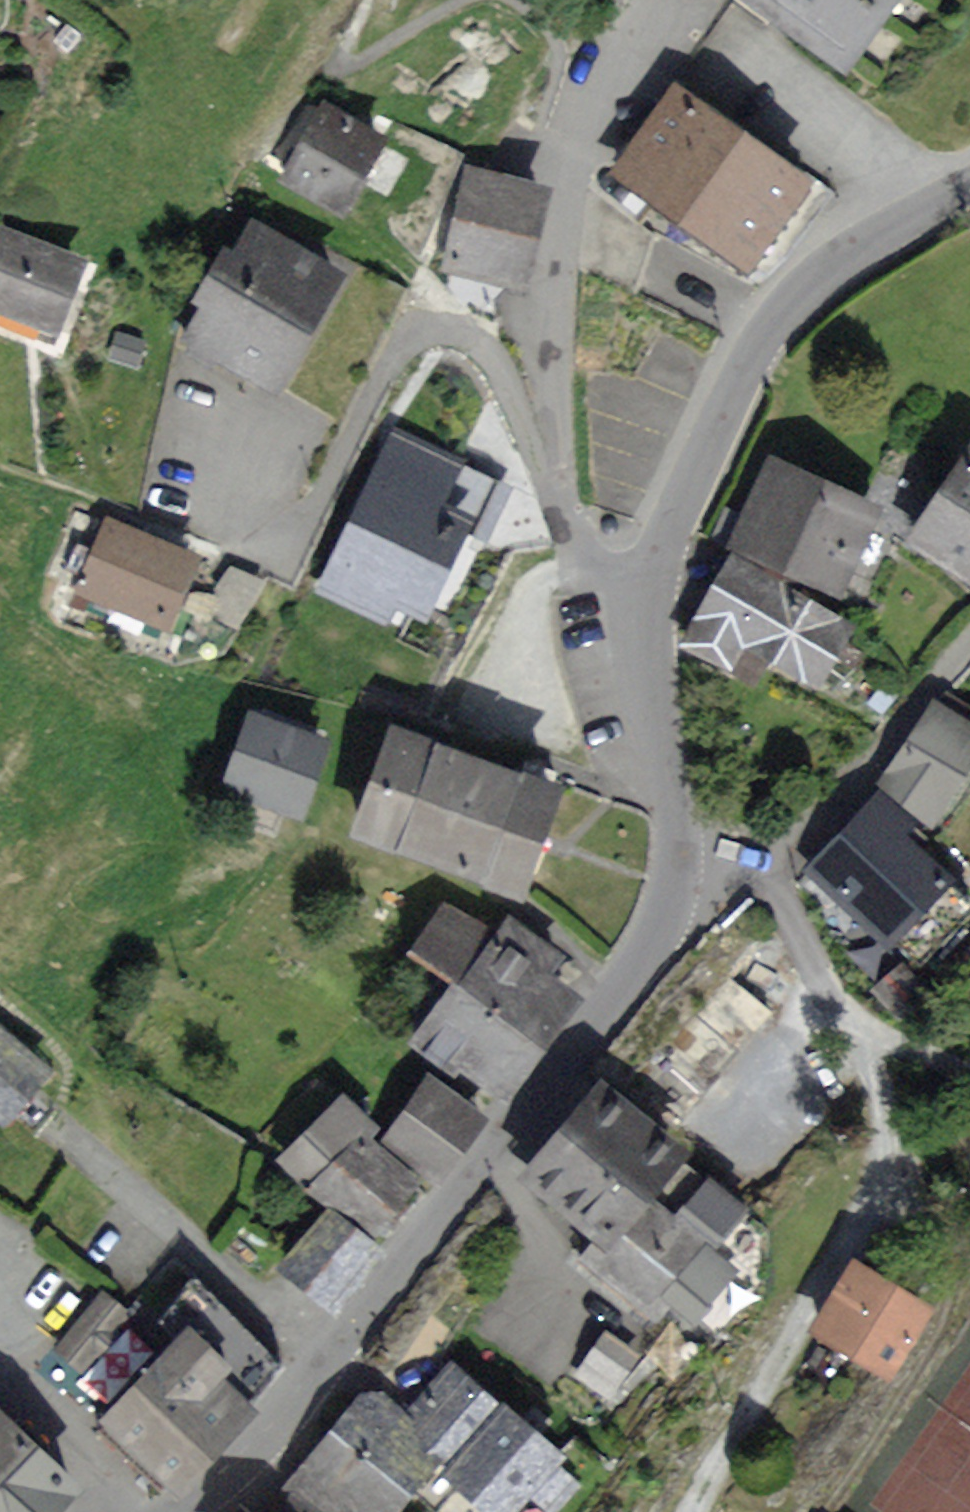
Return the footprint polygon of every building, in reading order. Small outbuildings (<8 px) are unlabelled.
[(842,64),(886,0),(749,0),(842,64)] [(632,154),(619,172),(679,214),(748,263),(806,181),(677,90),(632,154)] [(324,107),(287,175),(343,205),(380,137),(324,107)] [(541,186),(471,169),(449,260),(460,263),(519,277),(530,231),(541,186)] [(204,308),(187,337),(278,390),(345,277),(256,225),(235,261),(223,254),(195,302),(204,308)] [(0,232),(0,306),(54,327),(80,263),(0,232)] [(488,480),(394,434),(322,582),(398,618),(408,598),(426,607),(488,480)] [(919,539),(969,572),(969,460),(919,539)] [(873,515),(776,467),(739,542),(812,578),(815,572),(838,584),(873,515)] [(193,557),(109,525),(83,592),(167,624),(193,557)] [(843,629),(732,565),(689,641),(732,666),(746,642),(814,681),(843,629)] [(939,703),(884,785),(932,817),(969,759),(969,724),(939,703)] [(325,733),(256,711),(231,787),(299,810),(325,733)] [(554,777),(396,721),(358,827),(516,883),(554,777)] [(944,884),(869,811),(813,868),(888,941),(944,884)] [(556,958),(511,923),(495,943),(450,909),(417,951),(462,985),(415,1046),(447,1071),(452,1075),(460,1064),(495,1091),(566,999),(540,979),(545,972),(556,958)] [(955,970),(969,983),(969,951),(955,970)] [(771,1013),(759,1004),(779,976),(757,963),(743,989),(730,981),(645,1083),(686,1113),(771,1013)] [(0,1029),(0,1114),(4,1118),(47,1070),(0,1029)] [(483,1120),(437,1081),(387,1140),(434,1179),(483,1120)] [(645,1127),(601,1090),(530,1175),(606,1239),(612,1244),(597,1262),(684,1335),(739,1270),(712,1248),(744,1210),(645,1127)] [(292,1164),(372,1232),(414,1184),(366,1143),(377,1130),(345,1102),(292,1164)] [(370,1245),(330,1213),(286,1269),(325,1301),(370,1245)] [(927,1309),(856,1266),(816,1330),(887,1374),(927,1309)] [(240,1398),(271,1365),(170,1270),(128,1314),(103,1291),(54,1343),(69,1357),(54,1373),(176,1487),(251,1408),(240,1398)] [(634,1357),(605,1337),(578,1374),(607,1395),(634,1357)] [(437,1454),(449,1465),(441,1474),(488,1511),(504,1511),(552,1453),(499,1407),(455,1369),(427,1400),(410,1419),(404,1426),(371,1397),(318,1459),(293,1488),(321,1511),(387,1511),(437,1454)] [(0,1426),(0,1511),(43,1511),(67,1483),(0,1426)]
